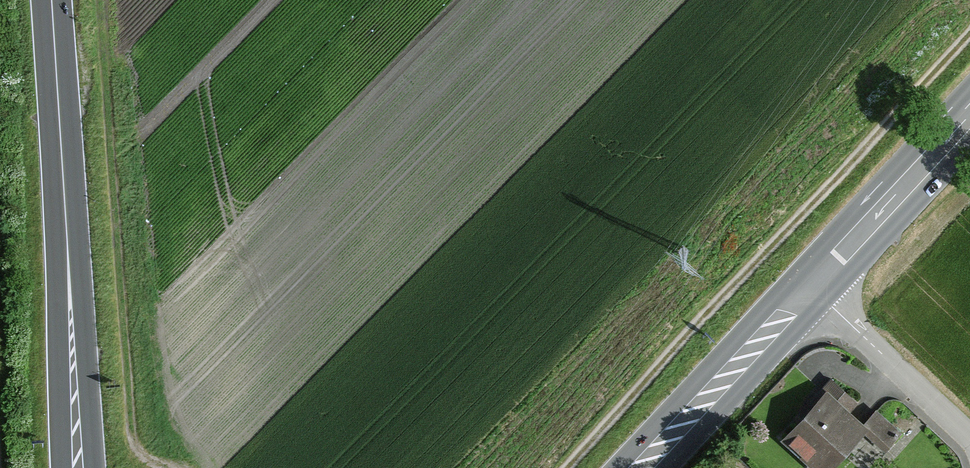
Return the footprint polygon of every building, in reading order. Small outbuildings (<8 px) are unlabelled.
[(828,392),(781,442),(809,467),(837,467),(865,439),(881,454),(900,435),(876,411),(863,425),(828,392)]
